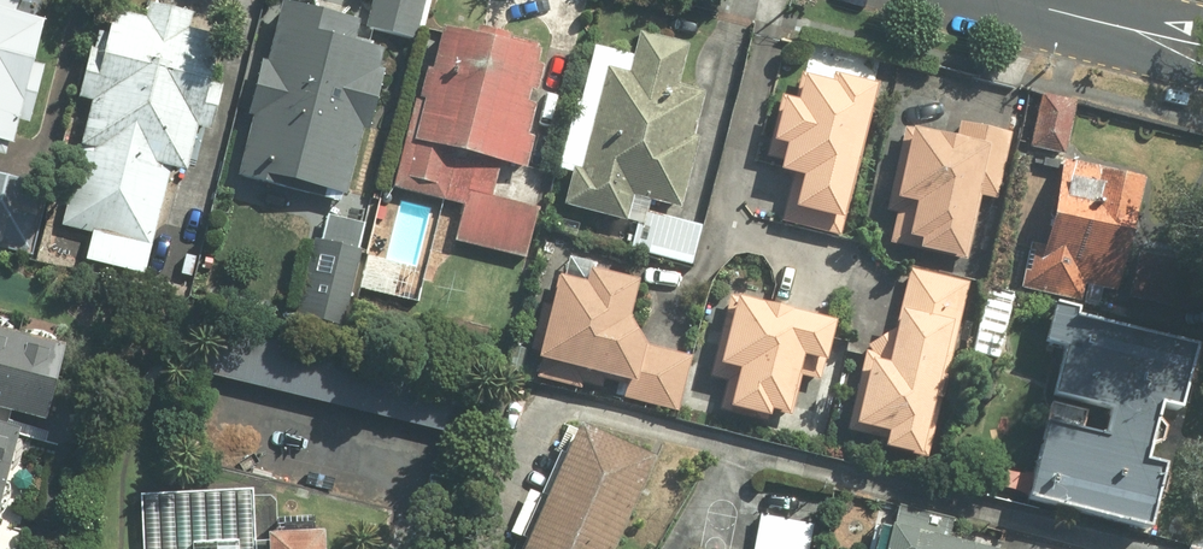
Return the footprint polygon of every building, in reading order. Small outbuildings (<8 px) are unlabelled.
[(8,147),(15,120),(29,124),(44,68),(30,64),(47,0),(0,0),(0,145),(8,147)] [(365,27),(415,39),(424,0),(371,0),(365,27)] [(253,116),(238,179),(260,184),(261,179),(348,199),(384,49),(355,42),(359,24),(279,5),(265,66),(257,64),(245,114),(253,116)] [(186,31),(190,15),(147,6),(144,21),(111,14),(101,56),(88,53),(77,101),(89,103),(61,224),(93,231),(85,265),(146,279),(170,174),(185,177),(196,131),(208,134),(218,88),(203,84),(214,37),(186,31)] [(533,108),(540,78),(535,51),(441,29),(432,69),(426,68),(418,103),(413,102),(393,191),(463,208),(454,243),(526,259),(538,208),(494,198),(501,167),(523,173),(538,109),(533,108)] [(688,46),(638,34),(632,57),(593,47),(579,103),(575,102),(558,171),(572,174),(564,206),(637,224),(630,252),(691,267),(701,227),(647,214),(650,202),(680,210),(708,96),(678,88),(688,46)] [(836,236),(874,98),(829,85),(826,94),(797,86),(790,112),(780,109),(766,160),(780,164),(773,189),(797,196),(789,223),(836,236)] [(1035,95),(1027,154),(1064,159),(1072,100),(1035,95)] [(895,202),(913,206),(906,240),(918,243),(916,253),(968,263),(981,198),(996,201),(1009,135),(957,124),(954,138),(909,129),(895,202)] [(1142,181),(1061,162),(1041,247),(1030,244),(1019,290),(1073,302),(1077,287),(1115,296),(1142,181)] [(0,176),(0,250),(28,257),(46,187),(0,176)] [(359,251),(318,243),(301,319),(342,328),(359,251)] [(646,349),(641,336),(629,317),(637,281),(587,269),(583,286),(555,280),(536,362),(630,384),(626,401),(678,414),(691,360),(646,349)] [(968,285),(906,273),(890,359),(868,355),(854,429),(885,435),(881,451),(921,459),(932,402),(945,405),(968,285)] [(801,385),(794,383),(800,359),(806,361),(808,355),(825,359),(834,321),(731,297),(711,380),(726,383),(719,409),(768,421),(769,415),(792,421),(801,385)] [(1045,425),(1026,501),(1145,531),(1162,468),(1142,463),(1156,407),(1175,412),(1191,349),(1071,319),(1073,311),(1052,306),(1041,347),(1063,352),(1051,396),(1112,412),(1105,440),(1045,425)] [(0,329),(0,410),(35,418),(53,341),(0,329)] [(522,548),(617,548),(655,469),(577,432),(522,548)] [(0,436),(0,505),(15,439),(0,436)] [(885,548),(973,548),(947,542),(953,522),(899,508),(894,527),(891,526),(885,548)] [(807,523),(753,518),(750,548),(805,548),(807,523)] [(318,541),(264,541),(264,548),(318,548),(318,541)]
